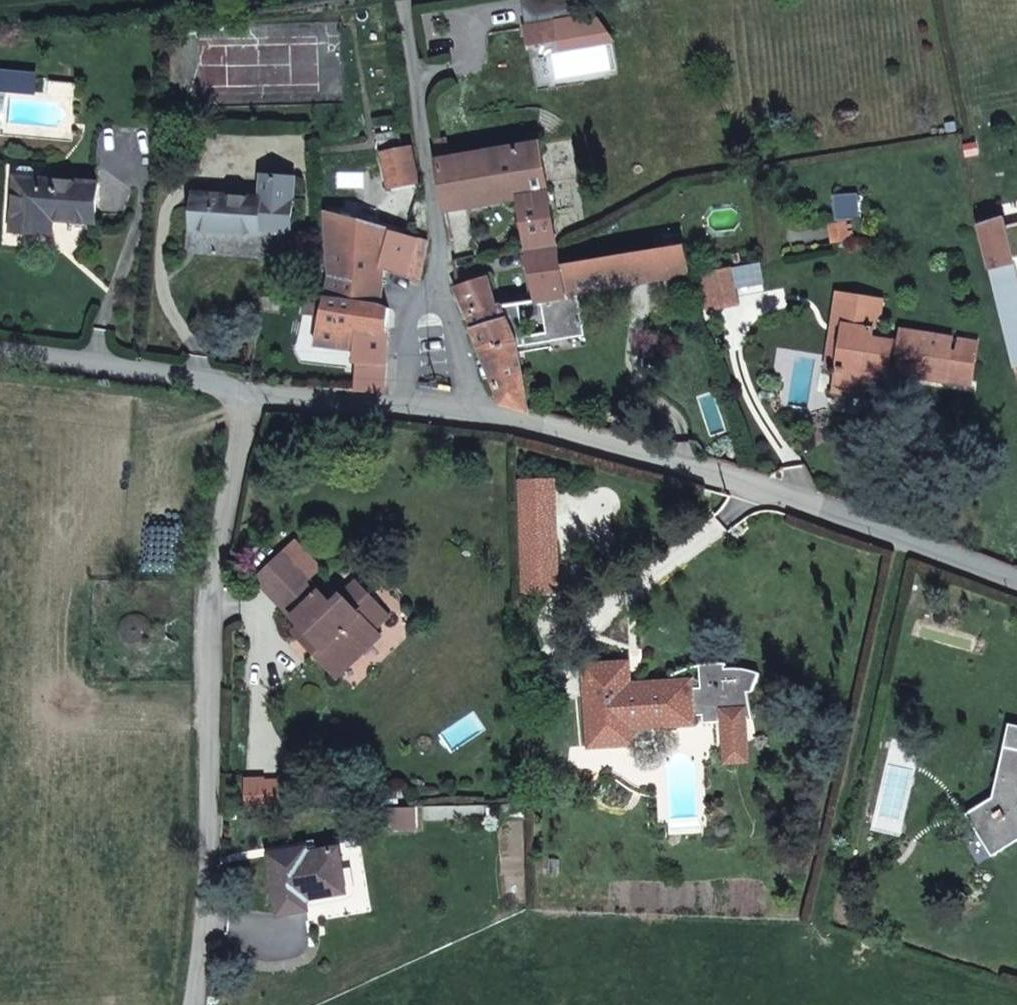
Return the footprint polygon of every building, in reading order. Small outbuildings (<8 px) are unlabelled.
[(525,27),(548,23),(557,21),(557,20),(577,16),(574,0),(521,0),(525,27)] [(560,38),(557,21),(548,23),(551,40),(560,38)] [(528,44),(551,40),(548,23),(525,27),(528,44)] [(0,71),(0,91),(23,94),(26,73),(0,71)] [(402,148),(399,131),(378,135),(381,153),(402,148)] [(541,143),(438,161),(446,210),(520,197),(528,248),(559,243),(541,143)] [(419,183),(412,147),(402,148),(381,153),(389,187),(419,183)] [(261,199),(195,194),(192,229),(259,234),(259,229),(291,231),(294,178),(263,176),(261,199)] [(98,183),(17,178),(13,231),(52,234),(53,219),(96,221),(98,183)] [(416,213),(382,203),(375,226),(327,212),(330,278),(326,297),(381,304),(383,267),(410,278),(420,282),(424,263),(421,262),(422,258),(425,259),(428,241),(409,235),(416,213)] [(1004,218),(980,225),(991,270),(1016,373),(1016,275),(1004,218)] [(848,240),(845,220),(829,223),(833,242),(848,240)] [(682,224),(651,230),(655,249),(685,244),(682,224)] [(559,243),(528,248),(530,264),(561,260),(559,243)] [(655,249),(562,265),(567,296),(575,294),(574,292),(578,291),(690,273),(685,244),(655,249)] [(567,296),(562,265),(561,260),(530,264),(537,300),(543,299),(567,296)] [(731,266),(735,288),(763,283),(760,262),(731,266)] [(735,288),(731,266),(699,273),(706,309),(738,303),(735,288)] [(495,308),(487,277),(458,286),(470,312),(495,308)] [(504,405),(528,411),(518,346),(585,334),(578,291),(574,292),(575,294),(567,296),(543,299),(548,331),(526,335),(520,304),(502,307),(495,308),(470,312),(476,327),(504,405)] [(853,326),(842,324),(847,292),(840,291),(833,338),(850,341),(853,326)] [(900,342),(874,338),(878,314),(881,314),(883,297),(847,292),(842,324),(853,326),(850,341),(833,338),(828,368),(838,369),(834,389),(865,394),(868,379),(888,383),(892,359),(897,359),(895,373),(929,378),(931,369),(946,371),(950,349),(940,348),(942,336),(902,329),(900,342)] [(383,394),(390,310),(381,304),(326,297),(302,297),(303,312),(324,314),(316,346),(342,349),(339,362),(354,364),(354,362),(367,364),(365,392),(383,394)] [(281,311),(281,300),(264,301),(265,312),(281,311)] [(950,349),(951,337),(942,336),(940,348),(950,349)] [(946,371),(945,381),(964,384),(971,340),(951,337),(950,349),(946,371)] [(946,371),(931,369),(929,378),(945,381),(946,371)] [(556,586),(553,477),(521,479),(524,591),(537,591),(536,586),(556,586)] [(381,606),(357,581),(333,603),(284,554),(258,579),(302,624),(324,647),(317,653),(339,676),(382,635),(376,629),(367,619),(381,606)] [(390,615),(381,606),(367,619),(376,629),(390,615)] [(152,621),(149,617),(146,615),(142,613),(138,613),(133,613),(129,614),(126,617),(123,621),(121,625),(120,629),(120,633),(121,637),(124,641),(127,644),(131,646),(135,647),(139,647),(143,646),(148,644),(151,641),(153,637),(154,633),(155,629),(154,625),(152,621)] [(324,647),(302,624),(295,631),(317,653),(324,647)] [(585,665),(591,746),(602,745),(656,741),(655,725),(693,722),(693,714),(703,713),(704,721),(719,720),(724,720),(740,718),(745,718),(753,717),(748,692),(752,691),(761,673),(756,671),(747,668),(738,668),(729,668),(726,668),(725,663),(704,664),(701,665),(702,687),(690,687),(690,681),(629,684),(628,662),(585,665)] [(747,748),(745,718),(740,718),(724,720),(726,750),(747,748)] [(1005,748),(1016,751),(1016,725),(1010,724),(1005,748)] [(1005,748),(994,797),(972,811),(998,852),(1016,839),(1016,751),(1005,748)] [(428,807),(383,808),(383,819),(393,819),(394,828),(429,827),(428,807)] [(998,852),(972,811),(968,814),(994,855),(998,852)] [(339,848),(307,853),(306,848),(271,854),(281,912),(308,907),(306,897),(346,890),(339,848)]
